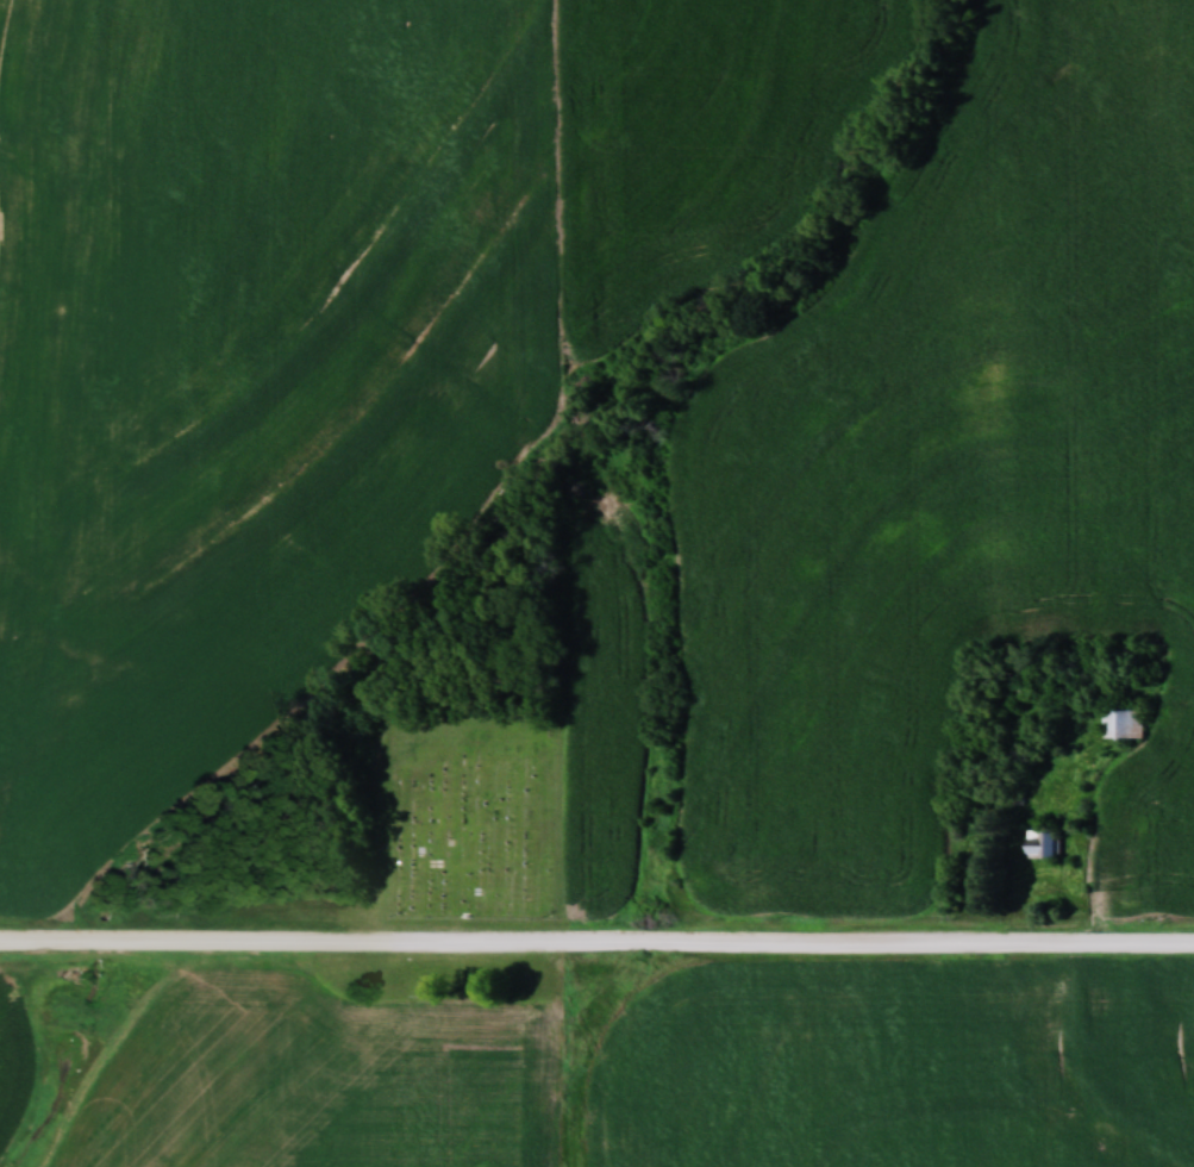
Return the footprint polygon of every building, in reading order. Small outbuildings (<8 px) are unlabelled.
[(1143,710),(1102,710),(1102,739),(1143,739),(1143,710)] [(1058,857),(1058,830),(1027,830),(1027,857),(1058,857)]
